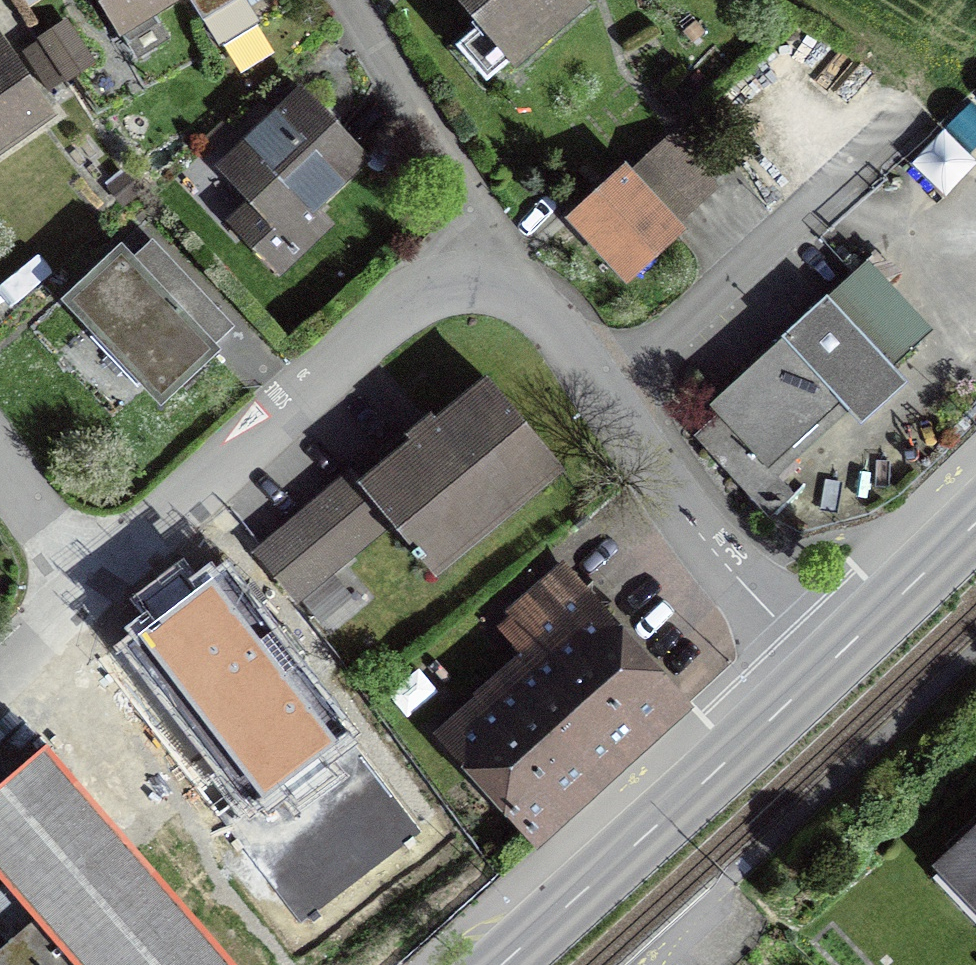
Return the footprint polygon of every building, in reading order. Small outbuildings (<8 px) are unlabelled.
[(118,44),(188,2),(202,25),(243,0),(92,0),(118,44)] [(477,31),(453,51),(486,90),(510,70),(514,75),(590,11),(581,0),(450,0),(477,31)] [(37,43),(22,53),(48,93),(64,83),(65,86),(97,65),(67,20),(36,40),(37,43)] [(58,121),(0,37),(0,160),(58,121)] [(300,89),(213,172),(245,204),(224,224),(279,281),(334,229),(320,214),(372,164),(300,89)] [(630,173),(681,227),(722,189),(671,135),(630,173)] [(681,227),(630,173),(626,168),(573,217),(564,225),(628,293),(689,236),(681,227)] [(59,307),(161,415),(223,357),(215,348),(234,330),(152,242),(132,260),(122,249),(59,307)] [(692,439),(768,522),(795,497),(778,478),(848,415),(862,430),(909,387),(893,370),(932,334),(868,263),(707,409),(715,418),(692,439)] [(356,492),(390,532),(437,586),(566,476),(484,381),(435,424),(431,418),(404,441),(409,446),(365,484),(356,492)] [(356,492),(365,484),(352,469),(237,567),(249,581),(284,622),(390,532),(356,492)] [(543,649),(440,738),(534,836),(678,693),(582,584),(563,562),(505,613),(543,649)] [(189,639),(167,657),(234,735),(319,662),(284,622),(249,581),(231,596),(228,592),(182,631),(189,639)] [(39,750),(0,783),(0,878),(40,925),(0,959),(0,964),(223,964),(39,750)] [(938,864),(975,907),(975,831),(938,864)]
